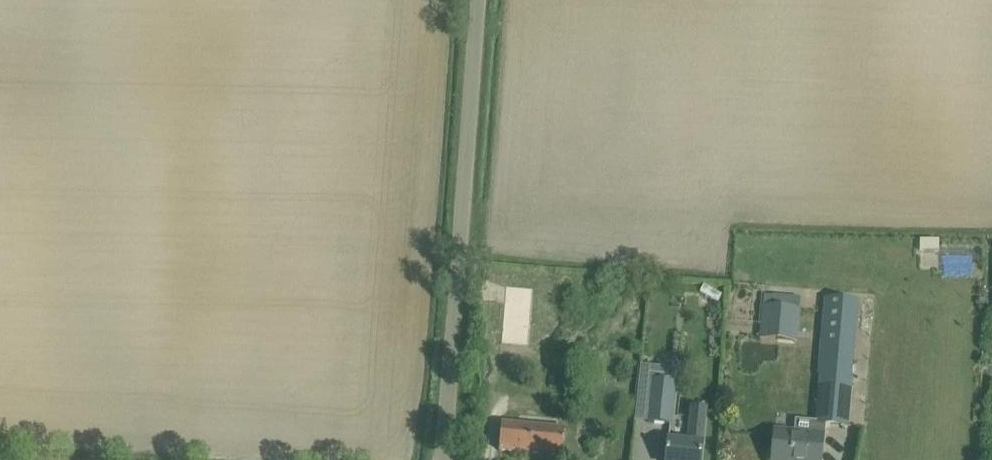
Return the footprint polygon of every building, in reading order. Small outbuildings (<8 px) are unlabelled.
[(722,296),(704,286),(700,294),(718,304),(722,296)] [(538,290),(510,288),(505,344),(533,347),(538,290)] [(818,423),(818,426),(827,427),(848,428),(860,301),(825,298),(818,375),(822,376),(818,423)] [(762,307),(759,338),(789,340),(790,327),(797,327),(798,309),(762,307)] [(673,371),(654,369),(649,422),(670,425),(675,382),(672,382),(673,371)] [(702,449),(702,445),(706,408),(692,407),(689,443),(668,441),(666,459),(701,459),(702,449)] [(769,459),(824,459),(827,427),(818,426),(818,423),(796,421),(795,434),(775,433),(774,445),(774,450),(770,450),(769,459)] [(499,451),(563,457),(565,429),(502,423),(499,451)]
